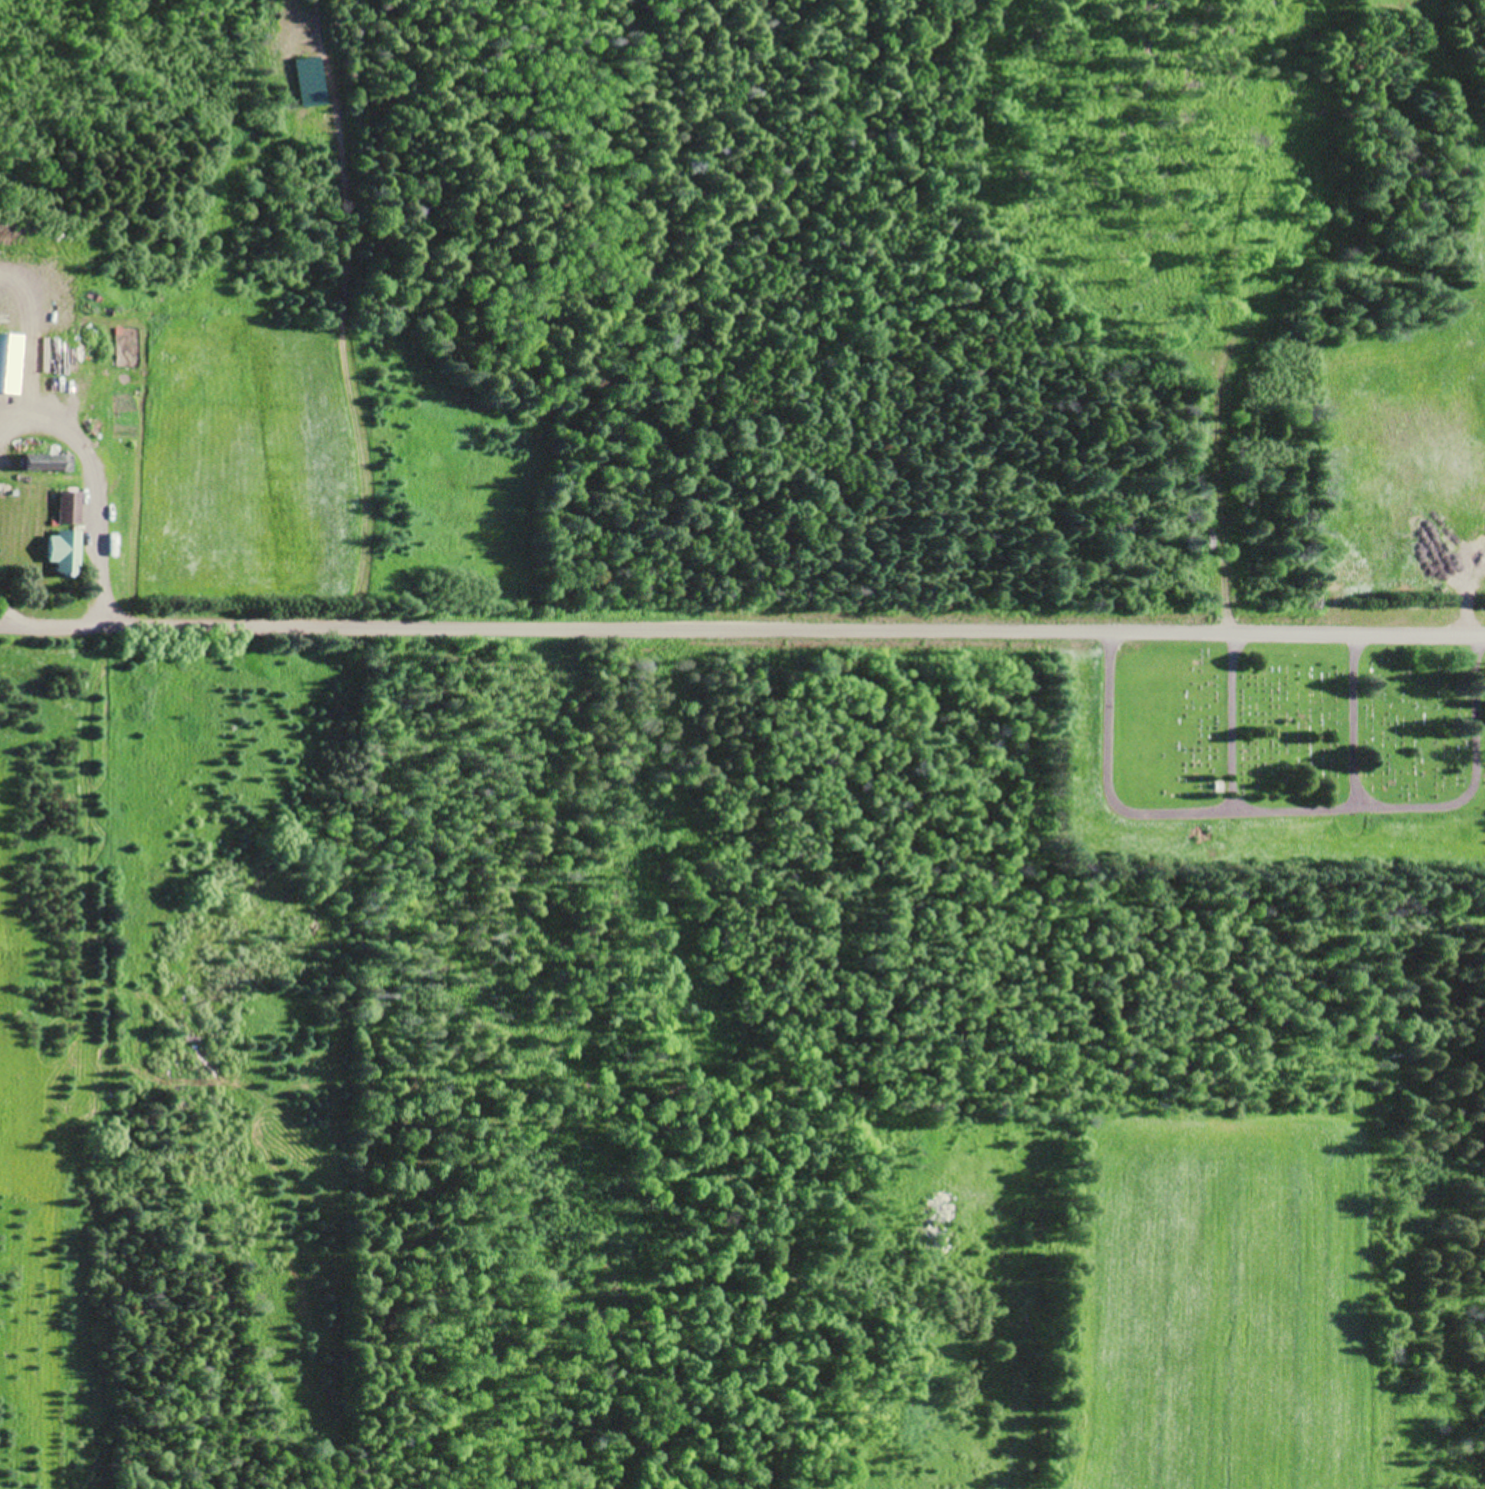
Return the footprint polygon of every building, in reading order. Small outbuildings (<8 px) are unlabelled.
[(322,102),(302,106),(293,60),(314,56),(322,102)] [(13,393),(0,391),(0,334),(19,336),(13,393)] [(72,471),(22,470),(23,453),(72,455),(72,471)] [(81,492),(79,523),(59,522),(61,491),(81,492)] [(58,561),(49,561),(49,531),(80,531),(80,574),(58,574),(58,561)]
